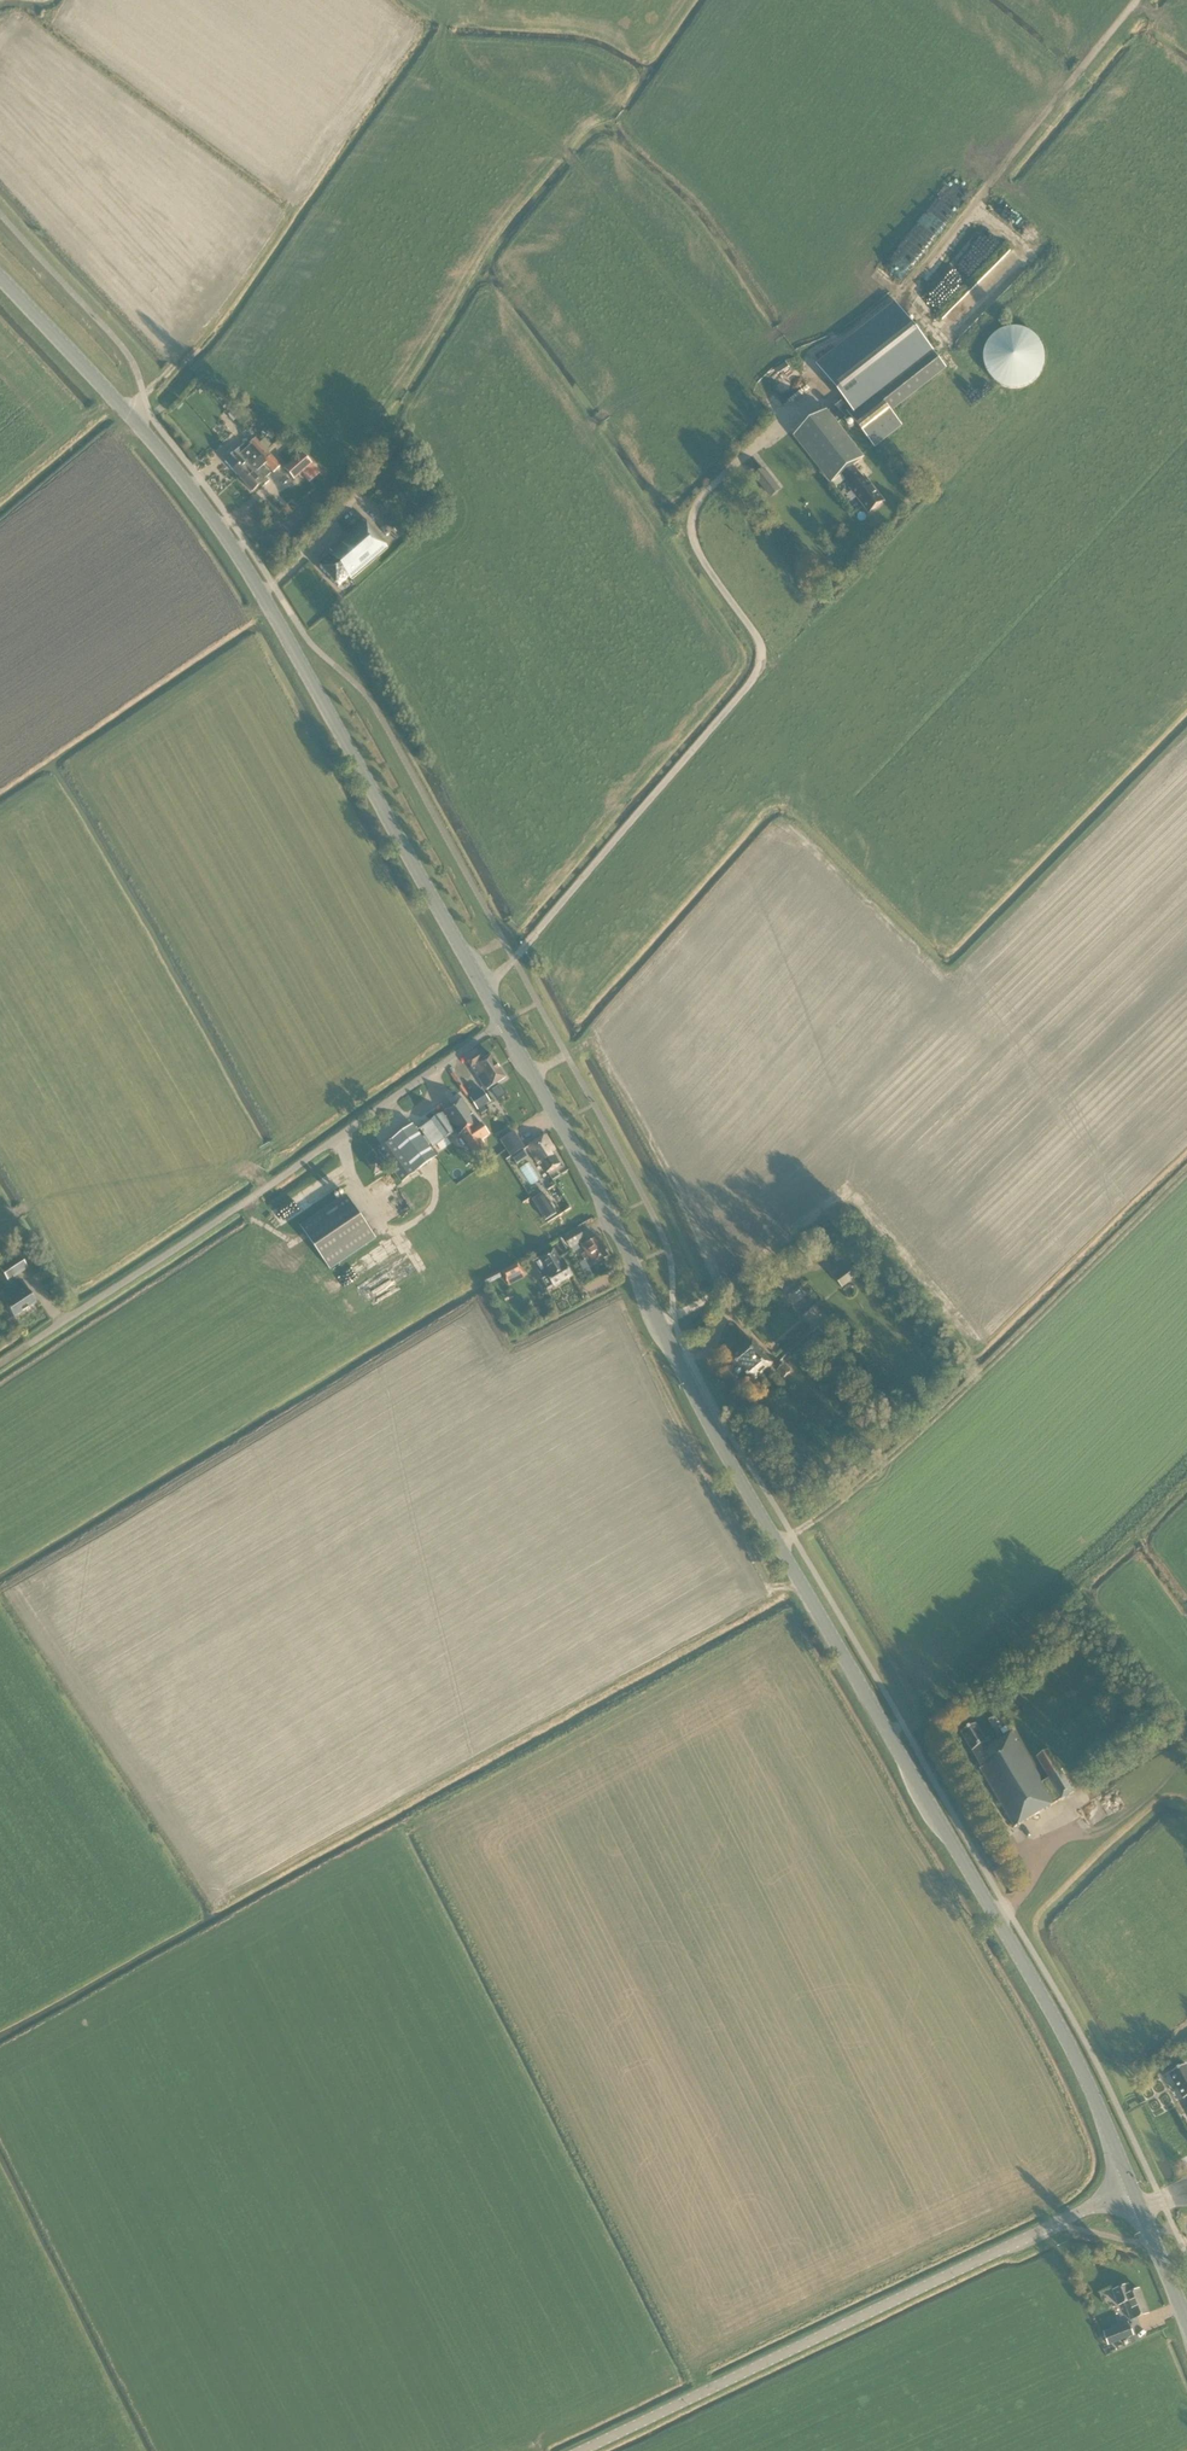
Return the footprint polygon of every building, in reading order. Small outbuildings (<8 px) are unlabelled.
[(918,221),(886,266),(908,281),(940,235),(918,221)] [(845,400),(828,414),(837,425),(850,415),(874,446),(901,425),(890,411),(945,368),(897,306),(819,367),(845,400)] [(1030,333),(1024,330),(1016,329),(1009,329),(1002,331),(997,334),(993,338),(989,342),(986,348),(985,352),(983,356),(984,361),(984,364),(986,370),(988,375),(994,382),(998,385),(1004,387),(1012,388),(1019,388),(1024,387),(1031,383),(1035,379),(1040,372),(1042,364),(1043,357),(1042,350),(1040,344),(1035,337),(1030,333)] [(786,363),(775,370),(779,375),(789,367),(786,363)] [(796,435),(810,454),(833,483),(843,475),(853,489),(851,491),(869,514),(884,502),(866,479),(864,481),(854,467),(863,459),(837,425),(828,414),(826,412),(796,435)] [(267,427),(263,433),(272,440),(276,434),(267,427)] [(244,445),(225,462),(239,477),(259,457),(266,450),(272,445),(266,439),(261,444),(257,439),(247,448),(244,445)] [(266,450),(259,457),(239,477),(253,492),(267,479),(259,471),(266,464),(274,473),(281,467),(267,451),(273,446),(272,445),(266,450)] [(311,465),(301,454),(284,470),(294,480),(301,474),(311,465)] [(771,496),(773,496),(776,494),(779,492),(779,489),(764,470),(756,477),(771,496)] [(352,581),(389,547),(364,519),(329,551),(332,554),(319,566),(338,588),(350,577),(352,581)] [(272,520),(267,524),(270,528),(275,525),(272,520)] [(472,1069),(487,1091),(507,1078),(492,1056),(486,1060),(482,1054),(469,1062),(473,1068),(472,1069)] [(501,1085),(494,1089),(500,1098),(507,1094),(501,1085)] [(462,1086),(460,1087),(468,1098),(470,1097),(462,1086)] [(471,1098),(479,1110),(492,1102),(484,1091),(471,1098)] [(414,1125),(379,1151),(399,1178),(413,1168),(416,1173),(437,1158),(427,1143),(429,1141),(434,1149),(457,1133),(460,1136),(462,1134),(478,1157),(488,1150),(482,1141),(491,1135),(483,1124),(480,1126),(462,1100),(444,1113),(444,1114),(421,1130),(424,1134),(421,1136),(414,1125)] [(524,1149),(514,1133),(501,1141),(512,1157),(524,1149)] [(542,1164),(548,1173),(561,1165),(553,1153),(556,1151),(547,1136),(529,1147),(540,1165),(542,1164)] [(371,1167),(376,1175),(385,1168),(380,1161),(371,1167)] [(557,1214),(544,1193),(532,1200),(546,1222),(557,1214)] [(347,1196),(301,1227),(330,1270),(376,1239),(347,1196)] [(299,1197),(275,1212),(284,1225),(308,1210),(304,1203),(303,1204),(299,1197)] [(571,1249),(586,1240),(579,1228),(564,1237),(571,1249)] [(584,1260),(589,1257),(594,1265),(608,1256),(597,1237),(583,1246),(587,1253),(582,1256),(584,1260)] [(574,1277),(564,1261),(562,1262),(555,1250),(540,1258),(547,1271),(545,1272),(547,1276),(541,1280),(547,1290),(553,1286),(554,1288),(574,1277)] [(388,1289),(420,1271),(410,1255),(399,1262),(403,1269),(391,1276),(393,1278),(384,1283),(388,1289)] [(8,1282),(27,1270),(19,1256),(0,1269),(0,1270),(8,1282)] [(835,1278),(843,1289),(871,1268),(863,1257),(835,1278)] [(586,1261),(580,1264),(584,1271),(590,1267),(586,1261)] [(524,1274),(518,1263),(501,1272),(507,1283),(524,1274)] [(4,1304),(14,1319),(36,1304),(21,1281),(3,1293),(8,1302),(4,1304)] [(728,1363),(748,1386),(773,1364),(754,1342),(728,1363)] [(791,1373),(785,1365),(778,1371),(784,1378),(791,1373)] [(983,1768),(981,1769),(1015,1827),(1074,1792),(1049,1750),(1037,1757),(1050,1778),(1044,1781),(1015,1732),(989,1745),(976,1724),(962,1733),(983,1768)] [(1170,2073),(1184,2099),(1186,2098),(1186,2100),(1186,2064),(1170,2073)] [(1119,2305),(1125,2303),(1132,2319),(1149,2313),(1140,2290),(1132,2293),(1129,2285),(1114,2291),(1119,2305)] [(1130,2325),(1128,2322),(1104,2331),(1105,2334),(1105,2335),(1109,2345),(1134,2336),(1130,2325)]
